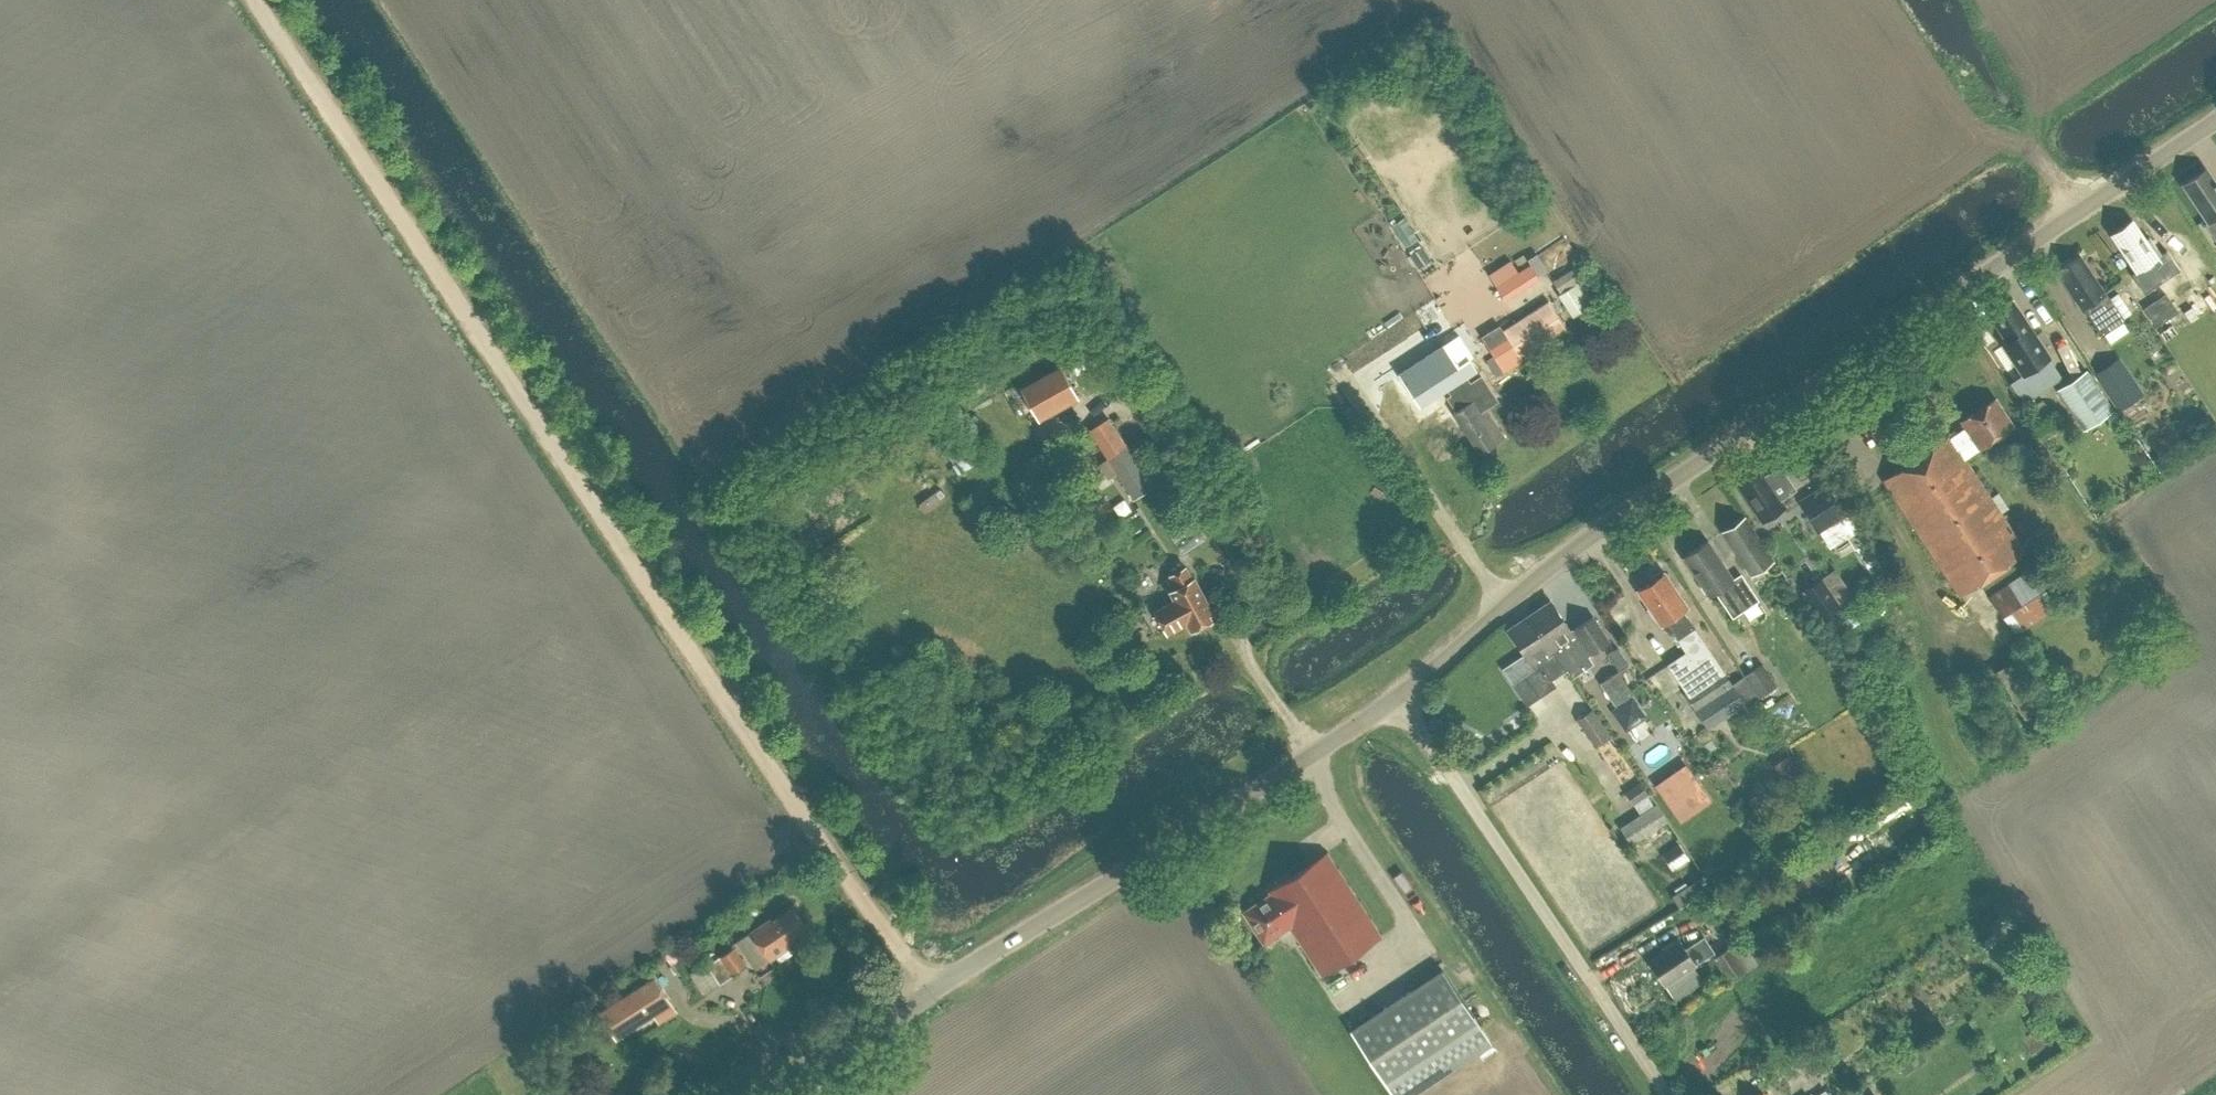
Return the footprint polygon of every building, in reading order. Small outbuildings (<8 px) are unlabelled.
[(2206,170),(2183,184),(2208,222),(2206,224),(2215,240),(2215,185),(2206,170)] [(2142,289),(2159,277),(2149,263),(2156,258),(2131,222),(2113,234),(2139,273),(2133,277),(2142,289)] [(1539,254),(1530,260),(1540,277),(1549,271),(1539,254)] [(2104,293),(2079,256),(2058,270),(2084,309),(2084,308),(2097,326),(2104,336),(2126,321),(2119,311),(2105,291),(2104,293)] [(1505,299),(1540,277),(1530,262),(1496,284),(1505,299)] [(1560,291),(1586,275),(1578,262),(1552,279),(1560,291)] [(1572,315),(1601,297),(1587,275),(1558,293),(1572,315)] [(2156,324),(2178,310),(2166,292),(2144,306),(2156,324)] [(1505,371),(1568,331),(1548,301),(1503,329),(1509,338),(1491,349),(1505,371)] [(2026,376),(2050,360),(2012,303),(1992,316),(2009,342),(2005,345),(2026,376)] [(1443,344),(1398,373),(1413,396),(1424,389),(1431,400),(1477,371),(1469,359),(1458,366),(1443,344)] [(2119,357),(2094,373),(2117,409),(2142,393),(2119,357)] [(1079,395),(1062,365),(1022,387),(1039,418),(1079,395)] [(2086,431),(2113,413),(2086,373),(2059,391),(2086,431)] [(1483,404),(1494,397),(1484,382),(1468,393),(1461,382),(1451,388),(1454,393),(1451,396),(1459,409),(1453,413),(1479,453),(1504,437),(1483,404)] [(2013,425),(1996,399),(1961,422),(1966,429),(1951,439),(1951,438),(1884,482),(1960,597),(2027,552),(1964,458),(2013,425)] [(1155,484),(1122,432),(1111,415),(1090,429),(1107,455),(1112,463),(1105,468),(1110,477),(1118,472),(1134,497),(1155,484)] [(1784,507),(1779,500),(1795,489),(1779,466),(1764,477),(1756,466),(1735,480),(1763,521),(1784,507)] [(1824,482),(1799,498),(1820,531),(1845,516),(1824,482)] [(935,487),(912,501),(919,511),(941,497),(935,487)] [(1751,577),(1774,562),(1744,516),(1721,531),(1751,577)] [(1708,541),(1683,557),(1709,596),(1716,592),(1733,617),(1758,600),(1741,575),(1733,579),(1708,541)] [(2016,632),(2058,605),(2033,566),(1991,594),(2016,632)] [(1192,579),(1185,567),(1169,575),(1176,588),(1169,592),(1174,599),(1155,610),(1167,633),(1186,622),(1191,630),(1210,620),(1206,614),(1212,611),(1194,578),(1192,579)] [(1683,611),(1688,608),(1664,572),(1638,590),(1662,626),(1666,623),(1685,652),(1667,664),(1686,692),(1684,693),(1697,712),(1734,687),(1683,611)] [(1819,621),(1839,608),(1820,580),(1800,594),(1819,621)] [(1570,634),(1548,601),(1529,614),(1565,669),(1570,677),(1591,663),(1586,655),(1606,642),(1592,619),(1570,634)] [(1550,679),(1565,669),(1529,614),(1509,627),(1535,667),(1513,682),(1528,704),(1555,686),(1550,679)] [(1619,669),(1629,662),(1618,646),(1608,652),(1619,669)] [(1759,696),(1776,685),(1761,661),(1744,673),(1759,696)] [(1600,681),(1616,704),(1634,692),(1618,669),(1600,681)] [(1595,745),(1611,735),(1592,707),(1577,717),(1595,745)] [(1697,775),(1667,796),(1683,820),(1714,798),(1697,775)] [(1633,802),(1649,792),(1641,780),(1625,790),(1633,802)] [(1631,843),(1668,819),(1657,801),(1619,826),(1631,843)] [(1383,935),(1327,852),(1269,890),(1271,893),(1243,912),(1264,943),(1290,926),(1322,975),(1383,935)] [(1685,878),(1664,893),(1673,906),(1694,891),(1685,878)] [(796,913),(792,907),(772,921),(771,918),(750,932),(770,960),(790,945),(788,943),(807,930),(804,925),(804,923),(797,913),(796,913)] [(1714,952),(1705,939),(1686,951),(1678,940),(1663,951),(1664,953),(1650,962),(1666,986),(1675,999),(1703,981),(1693,966),(1714,952)] [(1728,982),(1758,964),(1741,940),(1713,959),(1728,982)] [(719,984),(722,982),(748,966),(735,948),(707,967),(719,984)] [(1444,969),(1352,1030),(1374,1063),(1391,1088),(1395,1094),(1414,1094),(1493,1042),(1444,969)] [(601,1017),(618,1043),(673,1005),(656,980),(601,1017)]
